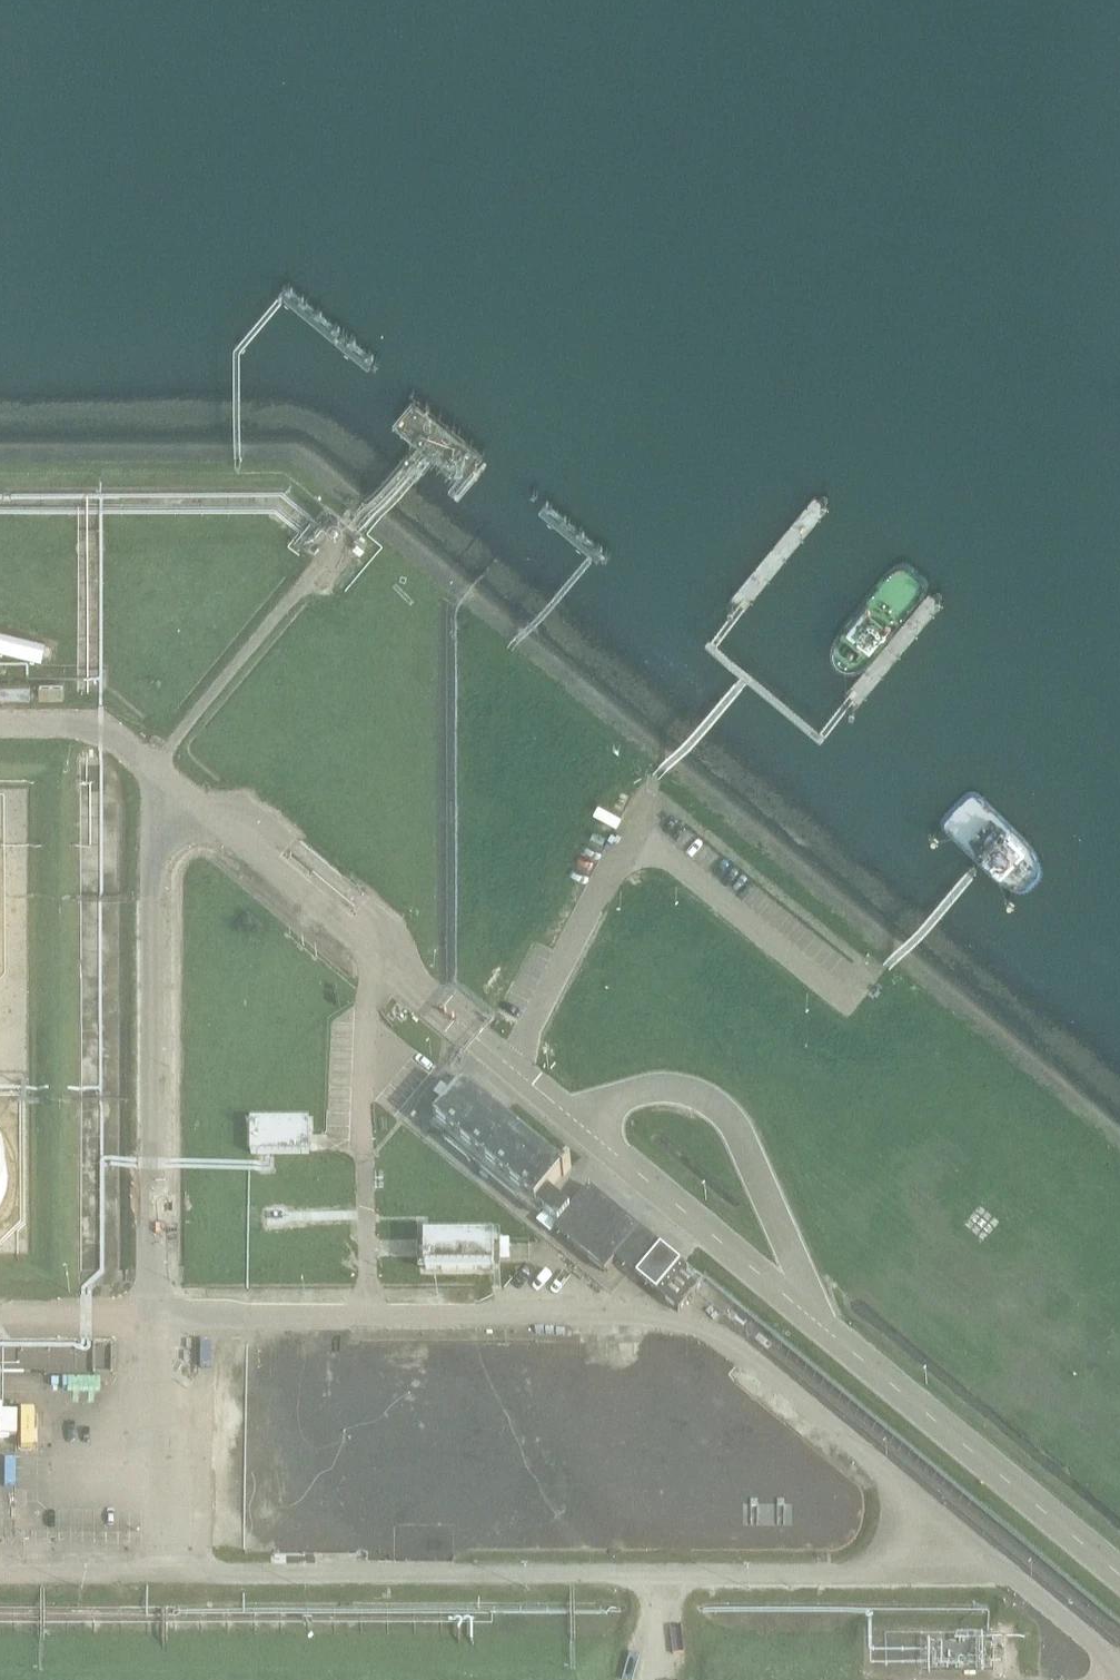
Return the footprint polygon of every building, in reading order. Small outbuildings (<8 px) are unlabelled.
[(30,683),(0,683),(0,696),(31,696),(30,683)] [(39,696),(63,696),(63,684),(39,684),(39,696)] [(704,1282),(640,1229),(640,1230),(590,1188),(571,1210),(548,1192),(562,1175),(564,1177),(572,1167),(568,1164),(567,1165),(469,1082),(456,1098),(430,1128),(530,1210),(534,1205),(558,1225),(553,1231),(555,1232),(556,1231),(566,1240),(565,1240),(567,1242),(568,1241),(578,1250),(577,1251),(579,1252),(581,1251),(591,1260),(589,1261),(591,1263),(592,1261),(603,1270),(602,1271),(604,1273),(615,1259),(628,1271),(678,1312),(704,1282)] [(309,1153),(309,1120),(251,1119),(251,1153),(309,1153)] [(14,1173),(12,1164),(8,1154),(3,1146),(0,1143),(0,1219),(7,1210),(12,1198),(14,1186),(14,1173)] [(493,1269),(494,1238),(425,1237),(425,1269),(493,1269)] [(15,1438),(15,1414),(0,1414),(0,1438),(15,1438)]
